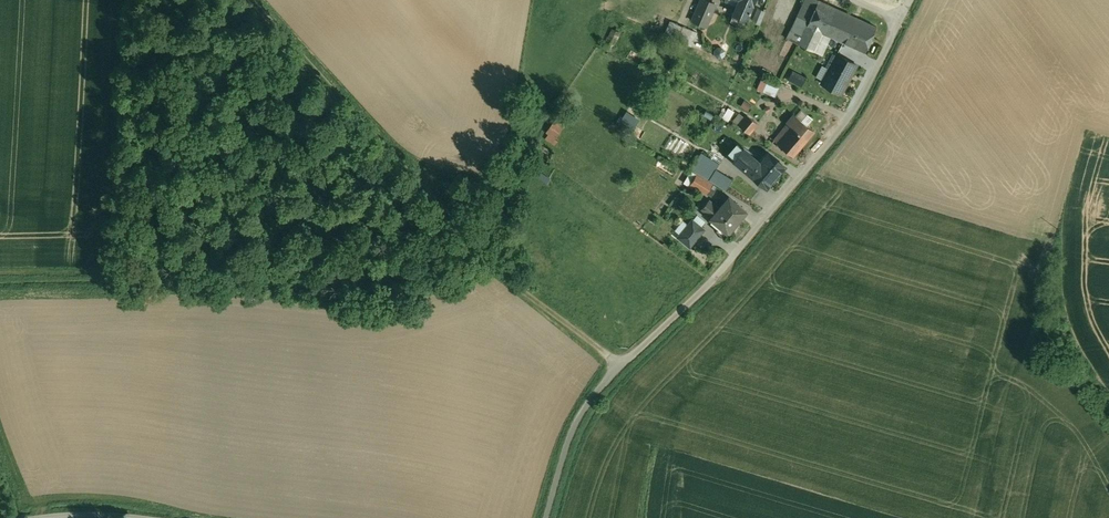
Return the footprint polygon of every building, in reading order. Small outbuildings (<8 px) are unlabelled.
[(720,0),(712,0),(707,12),(716,16),(722,1),(720,0)] [(734,14),(746,19),(754,0),(740,0),(734,14)] [(786,0),(773,0),(764,24),(782,31),(793,3),(786,0)] [(803,6),(814,11),(819,0),(806,0),(803,6)] [(819,0),(814,11),(807,25),(830,36),(845,43),(856,17),(819,0)] [(814,11),(803,6),(801,11),(797,21),(796,20),(787,38),(821,55),(830,36),(807,25),(814,11)] [(765,10),(759,7),(755,17),(761,19),(765,10)] [(877,27),(856,17),(845,43),(865,52),(877,27)] [(691,30),(671,21),(665,35),(686,43),(691,30)] [(722,48),(718,48),(716,51),(716,54),(718,57),(721,57),(724,54),(724,51),(722,48)] [(857,65),(837,54),(829,68),(830,68),(822,84),(841,94),(857,65)] [(805,88),(809,81),(794,73),(790,79),(805,88)] [(780,86),(768,80),(763,92),(775,97),(780,86)] [(748,111),(754,105),(748,100),(742,106),(748,111)] [(734,111),(728,108),(722,117),(728,121),(734,111)] [(622,124),(635,131),(643,117),(629,110),(622,124)] [(758,123),(747,115),(739,125),(749,134),(758,123)] [(814,131),(795,115),(787,124),(774,139),(793,156),(814,131)] [(560,119),(545,137),(555,144),(569,126),(560,119)] [(719,145),(734,154),(739,145),(736,143),(739,138),(727,131),(719,145)] [(671,149),(677,140),(672,137),(666,146),(671,149)] [(768,152),(759,162),(744,149),(734,160),(766,187),(784,166),(768,152)] [(706,164),(698,159),(694,164),(702,170),(706,164)] [(733,179),(716,169),(709,180),(726,190),(733,179)] [(722,190),(691,170),(684,182),(693,188),(694,185),(717,199),(722,190)] [(729,196),(720,208),(709,199),(701,208),(711,217),(711,218),(728,232),(746,211),(729,196)] [(698,224),(687,216),(679,226),(690,234),(698,224)]
